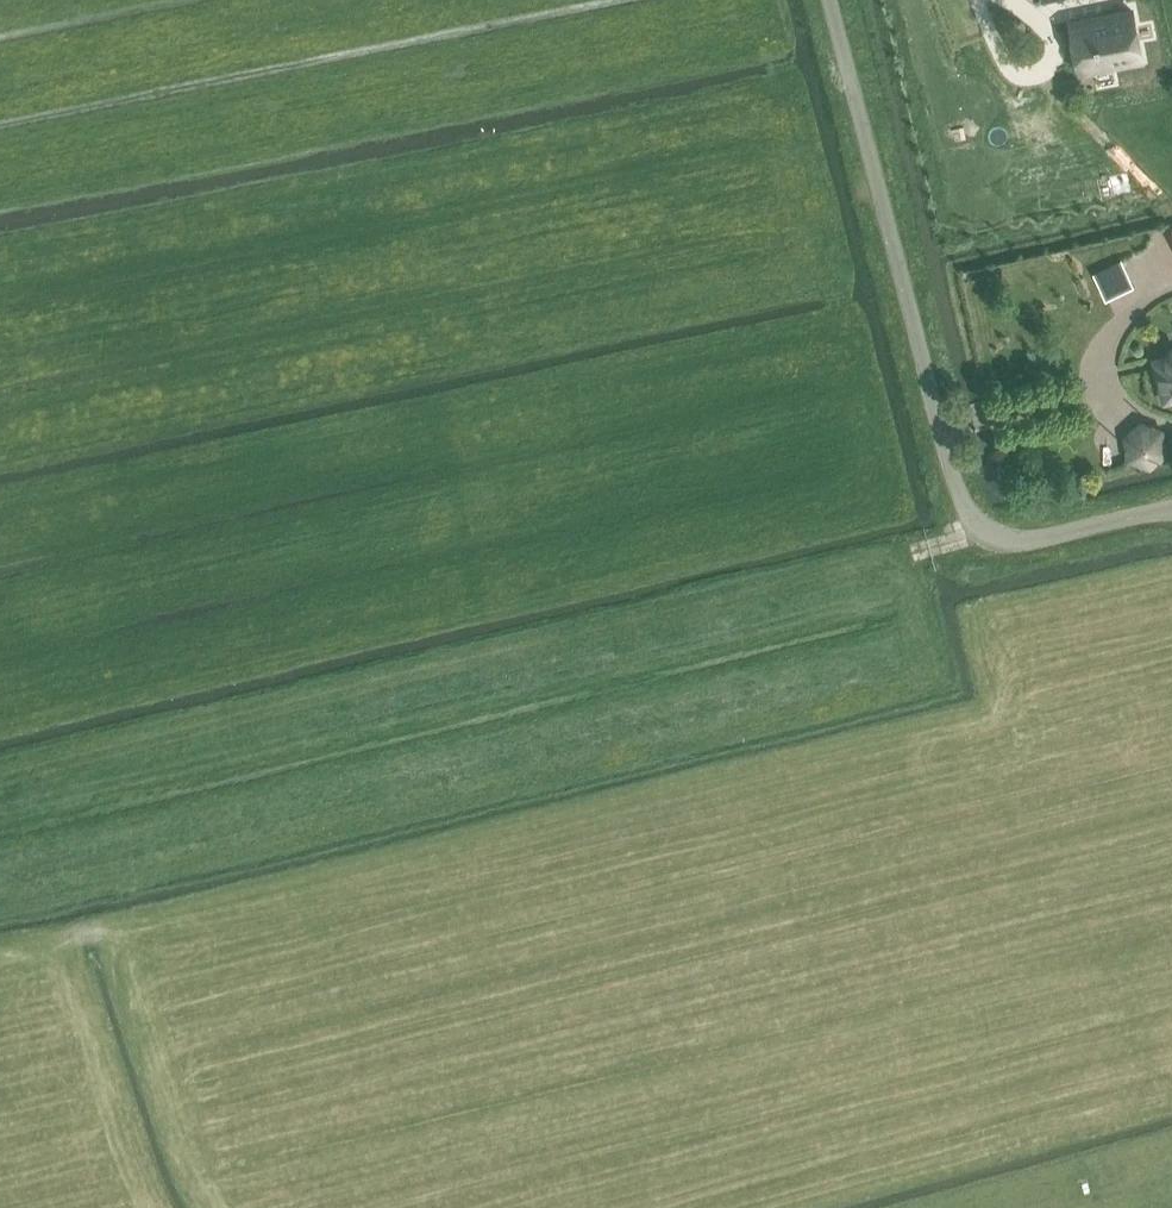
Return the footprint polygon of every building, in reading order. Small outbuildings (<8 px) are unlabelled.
[(1091,25),(1070,29),(1077,64),(1109,57),(1111,67),(1137,61),(1126,8),(1089,15),(1091,25)] [(1013,105),(985,111),(999,180),(1027,174),(1013,105)] [(1097,269),(1107,296),(1136,285),(1126,257),(1097,269)] [(1159,370),(1166,397),(1165,397),(1165,398),(1171,397),(1171,348),(1171,349),(1170,350),(1169,350),(1169,351),(1168,353),(1168,354),(1168,355),(1168,356),(1165,357),(1159,370)] [(1166,452),(1162,428),(1142,421),(1126,436),(1130,458),(1150,465),(1166,452)]
